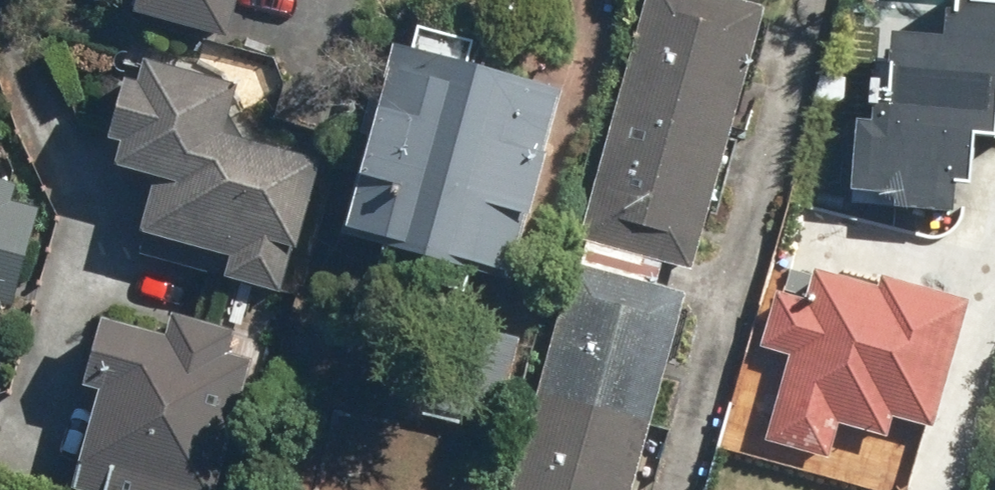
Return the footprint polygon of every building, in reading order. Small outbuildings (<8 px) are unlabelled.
[(130,17),(179,30),(226,41),(236,0),(134,0),(130,17)] [(682,294),(654,287),(660,266),(689,273),(757,11),(716,0),(638,0),(574,243),(581,245),(575,267),(565,264),(505,489),(630,489),(682,294)] [(843,197),(884,199),(883,213),(945,216),(946,189),(960,190),(962,140),(994,142),(994,109),(990,109),(990,94),(994,94),(994,1),(988,1),(988,6),(965,5),(965,0),(943,0),(942,17),(933,16),(932,42),(880,39),(879,61),(869,60),(866,127),(846,126),(843,197)] [(502,282),(550,97),(382,53),(334,238),(502,282)] [(288,276),(316,163),(239,143),(223,115),(230,88),(131,64),(125,89),(113,86),(98,145),(110,148),(104,174),(147,185),(134,238),(222,259),(217,278),(267,290),(271,271),(288,276)] [(0,183),(0,308),(9,310),(35,211),(6,203),(11,185),(0,183)] [(869,291),(806,275),(798,304),(767,297),(753,352),(784,359),(761,446),(826,463),(835,428),(882,441),(887,422),(927,432),(960,308),(871,285),(869,291)] [(89,326),(73,387),(90,391),(65,487),(76,489),(215,489),(247,367),(219,360),(226,335),(163,319),(156,344),(89,326)]
